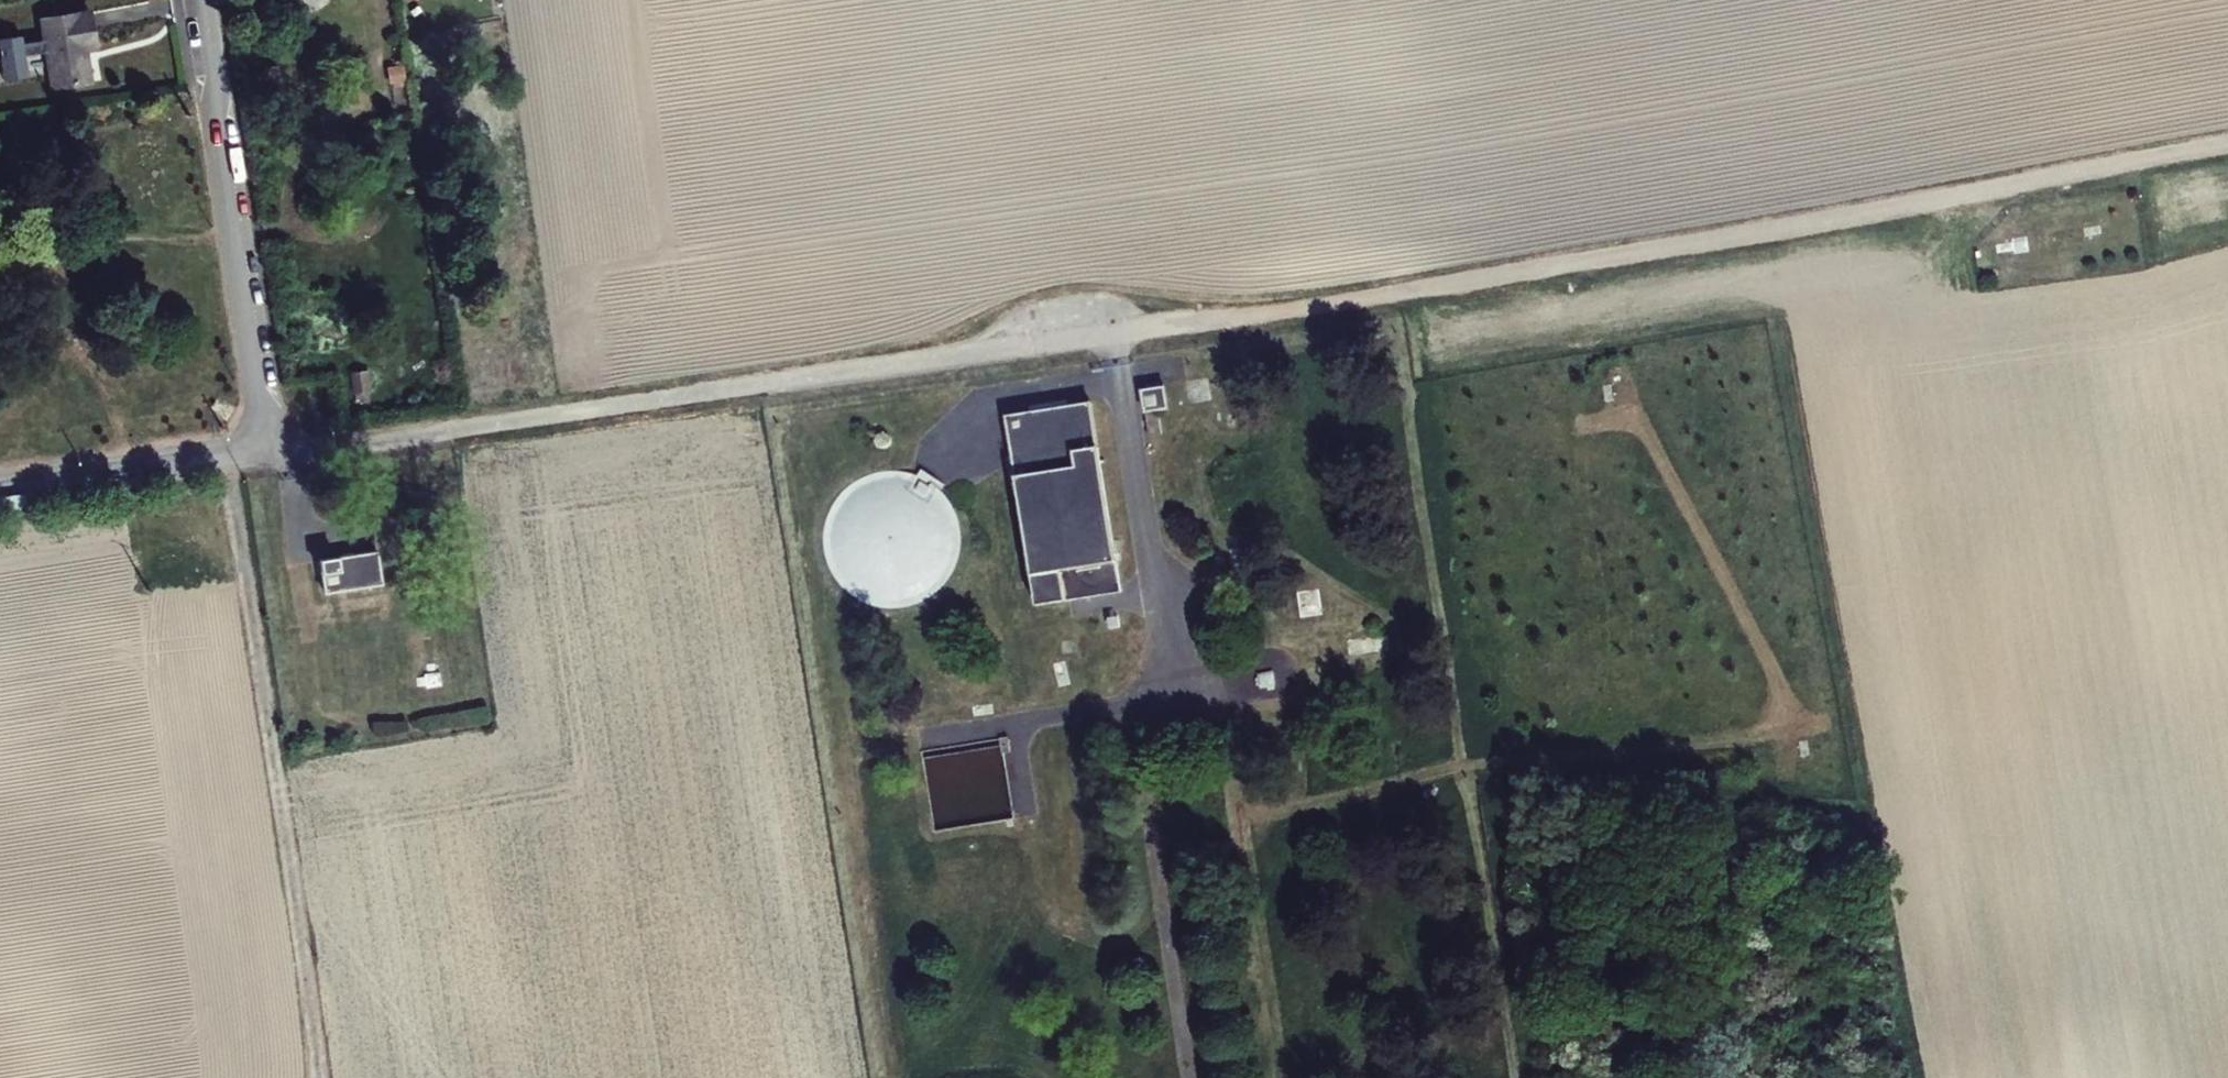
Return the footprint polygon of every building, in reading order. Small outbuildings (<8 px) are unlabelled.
[(83,15),(34,21),(43,92),(84,86),(79,53),(88,51),(83,15)] [(0,36),(0,65),(3,81),(28,76),(20,32),(0,36)] [(1162,382),(1136,386),(1140,415),(1167,411),(1162,382)] [(1087,400),(1001,413),(1029,600),(1115,586),(1087,400)] [(364,580),(359,548),(305,556),(310,588),(364,580)]
